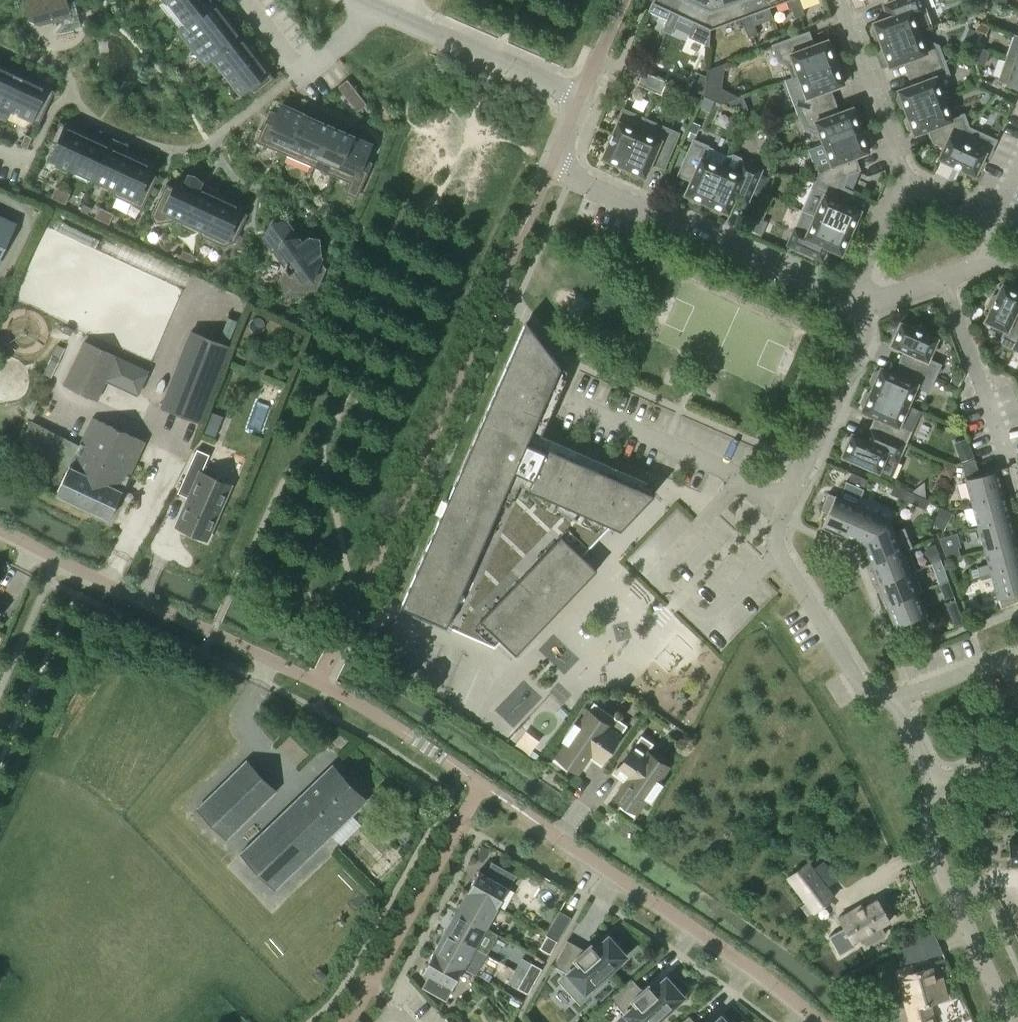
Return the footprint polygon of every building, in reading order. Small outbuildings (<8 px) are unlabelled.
[(25,3),(29,17),(39,23),(54,19),(61,17),(67,6),(66,3),(66,0),(27,0),(25,3)] [(186,23),(187,24),(215,2),(216,3),(219,0),(168,0),(186,23)] [(652,2),(648,11),(667,20),(671,10),(676,13),(681,0),(653,0),(652,2)] [(689,34),(688,37),(709,47),(710,28),(711,0),(681,0),(676,13),(671,10),(667,20),(666,22),(675,26),(675,27),(689,34)] [(740,17),(745,15),(740,0),(711,0),(710,28),(740,17)] [(767,0),(740,0),(745,15),(740,17),(744,26),(753,22),(750,13),(769,6),(767,0)] [(801,5),(799,0),(788,0),(791,8),(801,5)] [(881,44),(918,29),(919,31),(931,26),(921,0),(895,0),(882,5),(886,17),(873,22),(874,25),(872,30),(875,39),(880,42),(881,44)] [(61,17),(54,19),(57,33),(81,26),(74,1),(66,3),(67,6),(61,17)] [(186,23),(179,29),(193,47),(228,19),(216,3),(215,2),(187,24),(186,23)] [(801,5),(791,8),(795,18),(804,14),(801,5)] [(228,19),(193,47),(207,65),(214,59),(213,58),(242,36),(228,19)] [(976,20),(973,28),(984,33),(987,24),(976,20)] [(675,26),(666,22),(662,31),(671,35),(675,27),(675,26)] [(753,22),(744,26),(748,38),(758,34),(753,22)] [(919,31),(918,29),(881,44),(882,47),(880,52),(883,61),(888,64),(889,66),(914,57),(918,69),(943,59),(938,46),(926,40),(923,41),(919,31)] [(1006,57),(1017,61),(1017,36),(1014,34),(1006,57)] [(242,36),(213,58),(214,59),(228,77),(256,55),(242,36)] [(786,80),(836,61),(834,58),(837,53),(833,44),(828,42),(827,39),(803,48),(798,36),(773,45),(779,60),(787,64),(792,77),(786,79),(786,80)] [(976,61),(982,48),(974,45),(968,58),(976,61)] [(256,55),(228,77),(242,95),(250,89),(254,95),(275,79),(256,55)] [(1006,57),(997,80),(1017,88),(1017,61),(1006,57)] [(949,96),(941,75),(948,73),(943,59),(918,69),(922,81),(898,90),(899,92),(897,98),(900,107),(905,109),(906,112),(943,98),(949,96)] [(837,64),(836,61),(786,80),(799,114),(824,104),(819,93),(844,83),(843,81),(845,76),(842,67),(837,64)] [(722,90),(724,65),(709,70),(709,75),(707,94),(707,96),(723,103),(738,97),(722,90)] [(7,119),(11,110),(10,110),(25,77),(3,67),(0,74),(0,115),(7,119)] [(690,86),(707,94),(709,75),(698,70),(690,86)] [(637,84),(661,95),(667,81),(643,71),(637,84)] [(25,77),(10,110),(11,110),(39,123),(54,91),(25,77)] [(367,104),(347,78),(337,85),(358,111),(367,104)] [(738,98),(724,103),(736,108),(741,106),(738,98)] [(943,98),(906,112),(907,115),(905,119),(908,128),(913,130),(914,134),(939,125),(943,137),(968,127),(963,114),(951,119),(943,98)] [(278,113),(270,110),(257,142),(287,155),(304,114),(281,104),(278,113)] [(824,104),(799,114),(804,128),(816,133),(819,132),(823,143),(860,129),(859,126),(862,121),(858,112),(853,110),(852,107),(828,116),(824,104)] [(623,167),(644,119),(623,109),(602,158),(604,159),(607,164),(615,168),(621,166),(623,167)] [(330,126),(304,114),(287,155),(312,166),(330,126)] [(678,134),(644,119),(623,167),(626,168),(628,174),(637,177),(642,175),(645,177),(655,153),(668,158),(678,134)] [(57,144),(51,157),(74,168),(89,135),(60,122),(51,141),(57,144)] [(330,126),(312,166),(334,175),(352,135),(330,126)] [(968,127),(943,137),(945,143),(938,158),(975,174),(984,154),(988,156),(995,140),(968,127)] [(823,143),(823,144),(811,148),(812,151),(810,153),(814,164),(818,166),(820,171),(817,178),(841,188),(848,172),(844,160),(869,151),(868,148),(870,143),(867,134),(862,132),(860,129),(823,143)] [(26,134),(21,144),(28,148),(33,137),(26,134)] [(95,178),(110,145),(89,135),(74,168),(95,178)] [(352,135),(334,175),(350,182),(345,193),(356,198),(368,171),(362,168),(372,144),(352,135)] [(111,145),(95,178),(117,188),(132,155),(123,151),(127,144),(113,138),(110,145),(111,145)] [(728,155),(707,146),(694,140),(683,165),(695,170),(685,194),(688,195),(690,200),(698,204),(704,202),(707,203),(728,155)] [(728,154),(728,155),(707,203),(709,204),(711,209),(720,213),(725,211),(728,213),(734,200),(746,205),(761,169),(742,161),(742,157),(733,153),(729,154),(728,154)] [(117,188),(113,195),(142,209),(158,176),(149,172),(153,165),(132,155),(117,188)] [(166,184),(152,215),(156,223),(174,220),(176,215),(183,218),(184,219),(199,186),(200,187),(202,182),(195,175),(188,174),(186,180),(179,177),(174,188),(166,184)] [(817,178),(802,211),(851,232),(852,229),(857,227),(861,218),(859,213),(860,210),(836,200),(841,188),(817,178)] [(183,218),(180,226),(203,236),(221,196),(200,187),(199,186),(184,219),(183,218)] [(57,187),(52,198),(59,201),(64,190),(57,187)] [(64,190),(59,201),(66,204),(71,193),(64,190)] [(221,196),(203,236),(224,246),(235,242),(248,214),(240,210),(242,206),(221,196)] [(100,207),(95,218),(102,221),(107,210),(100,207)] [(107,210),(102,221),(109,224),(114,213),(107,210)] [(802,211),(793,231),(788,244),(822,259),(827,247),(841,253),(842,251),(847,248),(851,240),(849,235),(851,232),(802,211)] [(15,223),(0,215),(0,255),(15,223)] [(767,222),(752,215),(746,230),(760,236),(767,222)] [(269,230),(266,237),(274,249),(281,248),(289,259),(285,268),(289,274),(284,284),(289,291),(315,288),(324,269),(314,255),(318,252),(318,248),(317,240),(313,239),(309,238),(302,244),(287,222),(280,223),(272,223),(272,224),(269,230)] [(183,250),(180,257),(191,262),(194,255),(183,250)] [(1012,347),(1017,336),(1017,321),(1013,318),(1017,307),(1017,292),(1002,284),(997,294),(992,296),(988,305),(989,310),(985,320),(1005,330),(1000,341),(1012,347)] [(909,366),(934,376),(939,364),(928,359),(937,338),(927,334),(924,328),(916,325),(911,327),(900,322),(890,344),(914,354),(909,366)] [(559,370),(524,325),(401,606),(495,647),(501,640),(516,654),(597,569),(582,555),(611,524),(620,529),(654,493),(546,446),(545,449),(527,442),(559,370)] [(231,346),(191,331),(162,408),(201,423),(231,346)] [(97,400),(117,357),(85,342),(64,385),(97,400)] [(934,376),(909,366),(904,377),(880,367),(874,372),(870,381),(872,386),(871,388),(908,404),(917,384),(928,390),(934,376)] [(955,373),(951,382),(960,386),(964,377),(955,373)] [(951,384),(946,394),(954,398),(959,388),(951,384)] [(885,421),(880,432),(905,442),(919,409),(908,404),(871,388),(870,391),(865,394),(861,402),(863,407),(861,410),(885,421)] [(109,520),(145,442),(93,418),(79,445),(32,421),(21,442),(69,467),(56,495),(109,520)] [(905,442),(880,432),(875,443),(851,433),(850,436),(845,438),(841,447),(843,452),(842,455),(890,476),(905,442)] [(962,461),(974,457),(967,437),(955,442),(962,461)] [(208,542),(233,485),(203,471),(210,455),(197,449),(178,493),(187,497),(174,527),(208,542)] [(966,479),(977,476),(976,472),(977,472),(973,459),(961,463),(966,479)] [(972,504),(1003,495),(996,471),(977,476),(966,479),(972,504)] [(864,489),(846,481),(839,497),(828,493),(820,510),(828,513),(823,525),(843,534),(856,505),(860,496),(864,489)] [(912,492),(894,485),(890,494),(908,501),(912,492)] [(929,500),(912,492),(908,501),(925,509),(929,500)] [(1009,518),(1003,495),(972,504),(978,527),(1009,518)] [(896,512),(860,496),(856,505),(843,534),(863,543),(888,519),(896,512)] [(944,529),(952,512),(939,506),(930,523),(944,529)] [(1016,542),(1009,518),(978,527),(985,550),(1016,542)] [(893,531),(888,519),(863,543),(871,563),(908,549),(912,547),(904,527),(893,531)] [(958,535),(940,540),(948,562),(961,558),(959,549),(962,548),(958,535)] [(988,563),(977,567),(979,576),(991,572),(991,573),(1017,566),(1017,551),(1016,542),(985,550),(988,563)] [(931,563),(940,559),(934,544),(925,547),(931,563)] [(908,549),(871,563),(879,583),(916,569),(908,549)] [(946,575),(940,559),(931,563),(937,579),(946,575)] [(991,573),(1000,608),(1017,601),(1017,566),(991,573)] [(917,570),(916,569),(879,583),(887,603),(917,592),(922,590),(914,570),(917,570)] [(939,583),(945,599),(954,596),(948,580),(939,583)] [(917,592),(887,603),(895,625),(908,619),(911,627),(928,621),(917,592)] [(592,752),(603,760),(621,735),(627,725),(594,702),(578,725),(574,723),(563,740),(566,742),(554,760),(567,769),(569,766),(578,772),(592,752)] [(561,707),(557,711),(564,718),(567,714),(561,707)] [(648,751),(653,743),(641,735),(617,769),(628,777),(614,797),(623,803),(621,806),(634,815),(636,812),(637,813),(647,798),(650,800),(662,783),(658,781),(669,766),(648,751)] [(531,749),(528,754),(536,759),(539,754),(531,749)] [(227,838),(276,791),(247,761),(199,808),(227,838)] [(333,766),(241,854),(277,887),(367,801),(356,790),(356,783),(349,776),(343,776),(333,766)] [(1017,866),(1017,840),(1009,841),(1010,867),(1017,866)] [(823,859),(812,868),(807,862),(788,877),(815,911),(834,896),(827,887),(838,878),(823,859)] [(468,891),(497,907),(515,876),(493,864),(487,874),(479,870),(468,891)] [(497,907),(468,891),(457,911),(486,927),(497,907)] [(885,934),(881,926),(890,921),(879,900),(859,911),(857,908),(839,918),(853,941),(861,937),(866,945),(885,934)] [(547,935),(557,941),(571,917),(559,910),(546,935),(547,935)] [(486,927),(457,911),(445,931),(475,947),(486,927)] [(475,947),(445,931),(434,951),(464,967),(475,947)] [(557,941),(547,935),(540,948),(550,954),(557,941)] [(567,940),(553,965),(567,973),(560,980),(580,1003),(607,979),(604,976),(627,956),(609,936),(595,948),(591,944),(585,949),(567,940)] [(924,937),(899,949),(903,965),(929,958),(924,937)] [(464,967),(434,951),(423,971),(430,976),(424,986),(446,999),(464,967)] [(522,957),(515,970),(535,981),(542,969),(522,957)] [(931,1003),(949,1000),(945,980),(938,981),(936,969),(917,973),(916,967),(905,969),(912,1004),(910,1004),(914,1021),(913,1021),(935,1021),(931,1003)] [(535,981),(515,970),(508,983),(528,994),(535,981)] [(664,1019),(662,1017),(684,996),(666,976),(653,988),(649,984),(642,990),(632,978),(610,998),(625,1014),(617,1020),(618,1021),(661,1021),(664,1019)]
